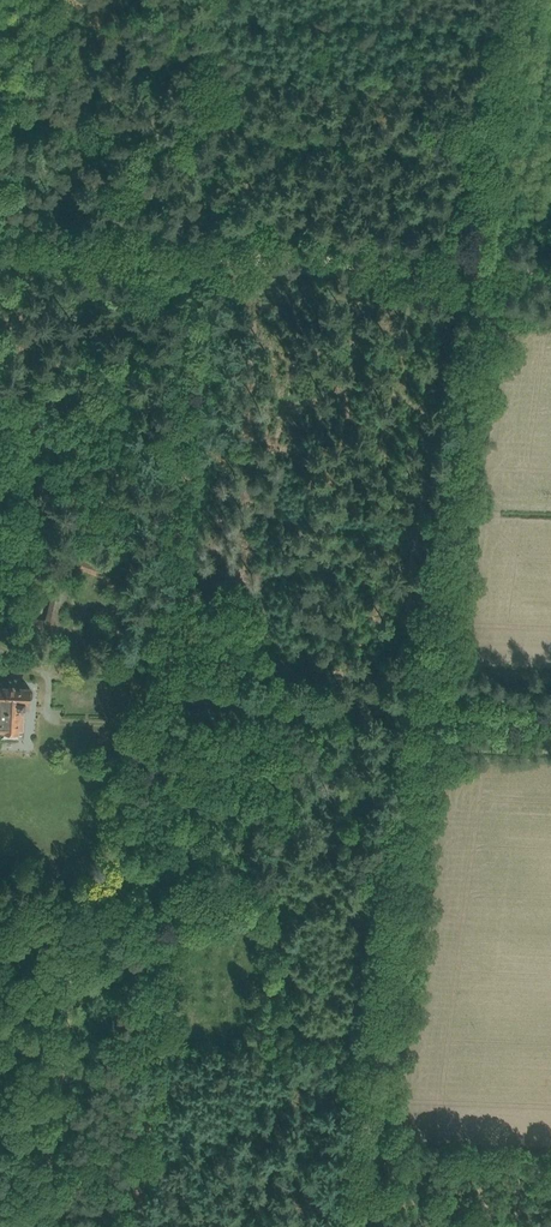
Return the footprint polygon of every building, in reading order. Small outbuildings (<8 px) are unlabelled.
[(30,688),(0,687),(0,730),(24,731),(25,703),(30,703),(30,699),(32,697),(32,692),(30,690),(30,688)]
